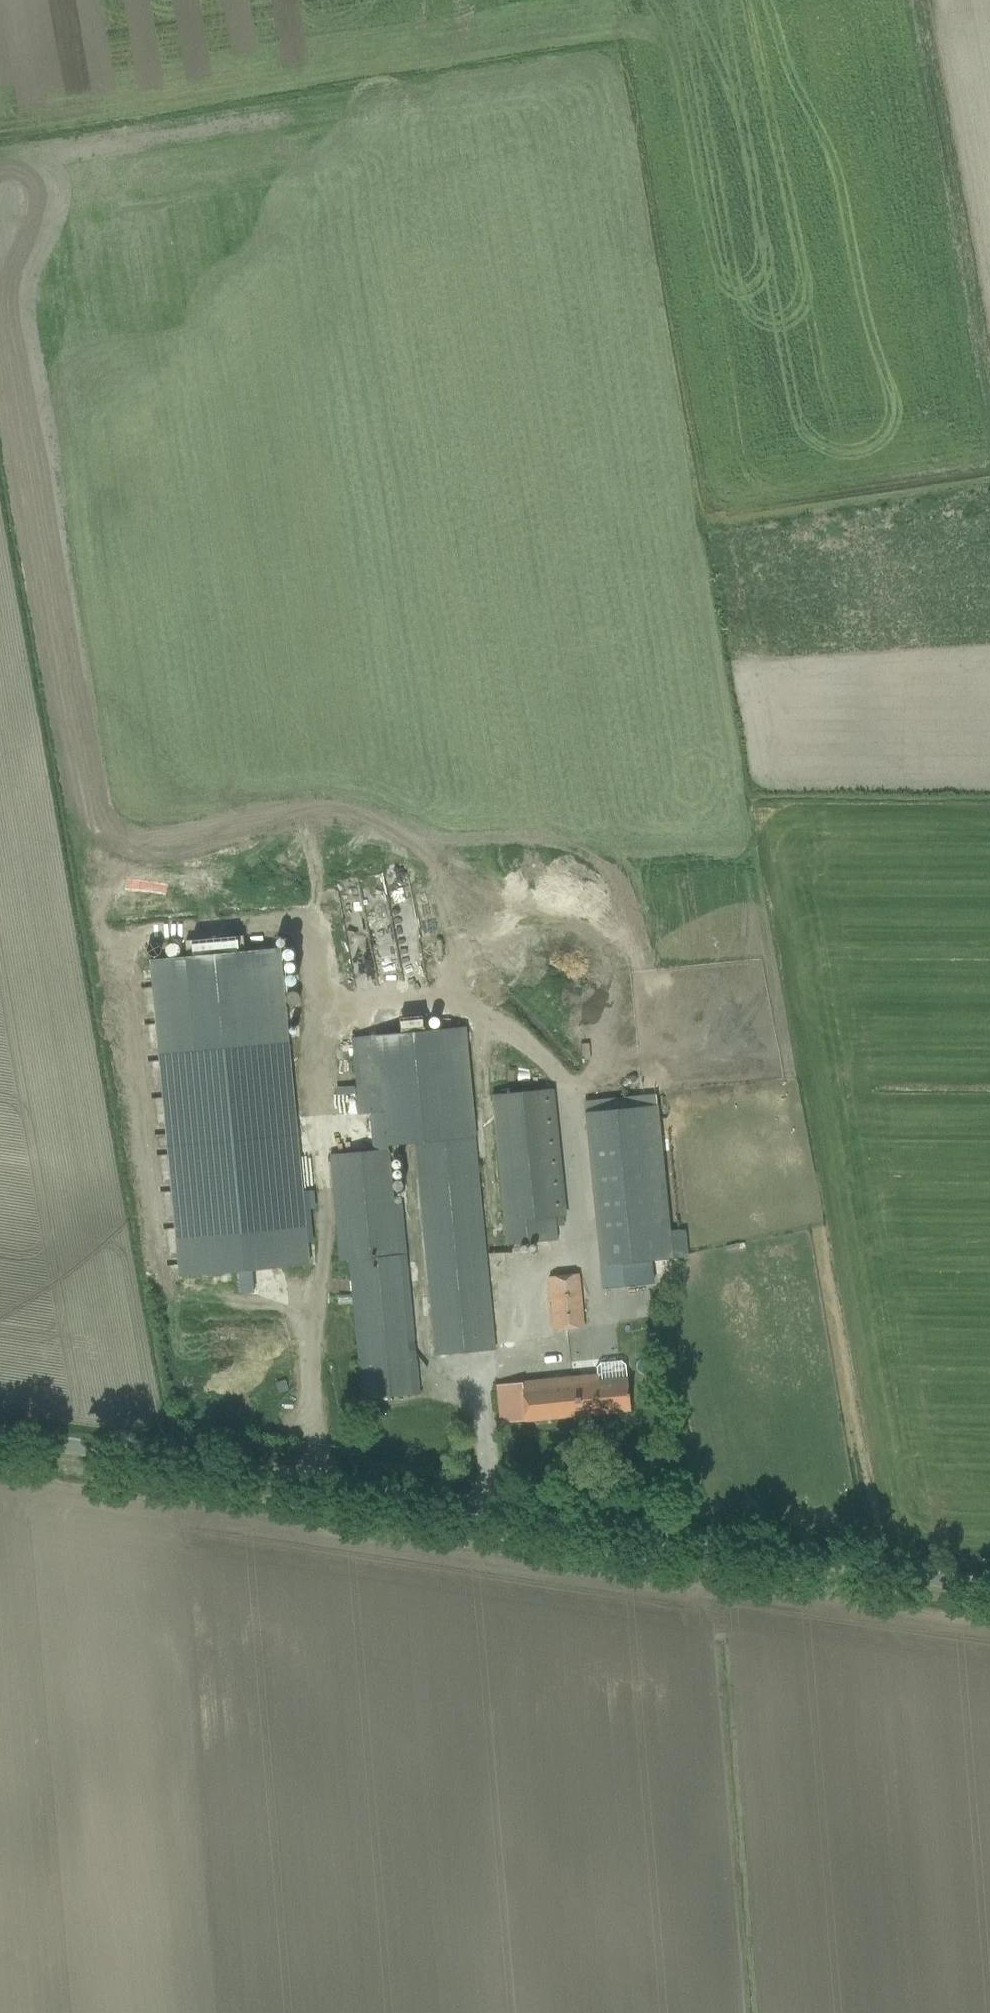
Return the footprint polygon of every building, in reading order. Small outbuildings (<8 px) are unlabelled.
[(187,956),(151,960),(180,1276),(309,1264),(280,948),(245,951),(243,935),(186,941),(187,956)] [(491,1095),(503,1221),(556,1216),(566,1215),(554,1089),(491,1095)] [(583,1113),(602,1289),(654,1284),(651,1260),(674,1258),(658,1105),(656,1105),(655,1093),(584,1100),(585,1113),(583,1113)] [(388,1145),(340,1150),(350,1260),(358,1351),(415,1346),(422,1345),(404,1144),(388,1145)] [(556,1216),(503,1221),(505,1245),(550,1241),(549,1226),(557,1225),(556,1216)] [(550,1276),(556,1330),(586,1327),(579,1273),(550,1276)] [(419,1392),(415,1346),(358,1351),(362,1397),(419,1392)] [(498,1384),(502,1423),(631,1410),(628,1378),(599,1381),(598,1374),(498,1384)]
